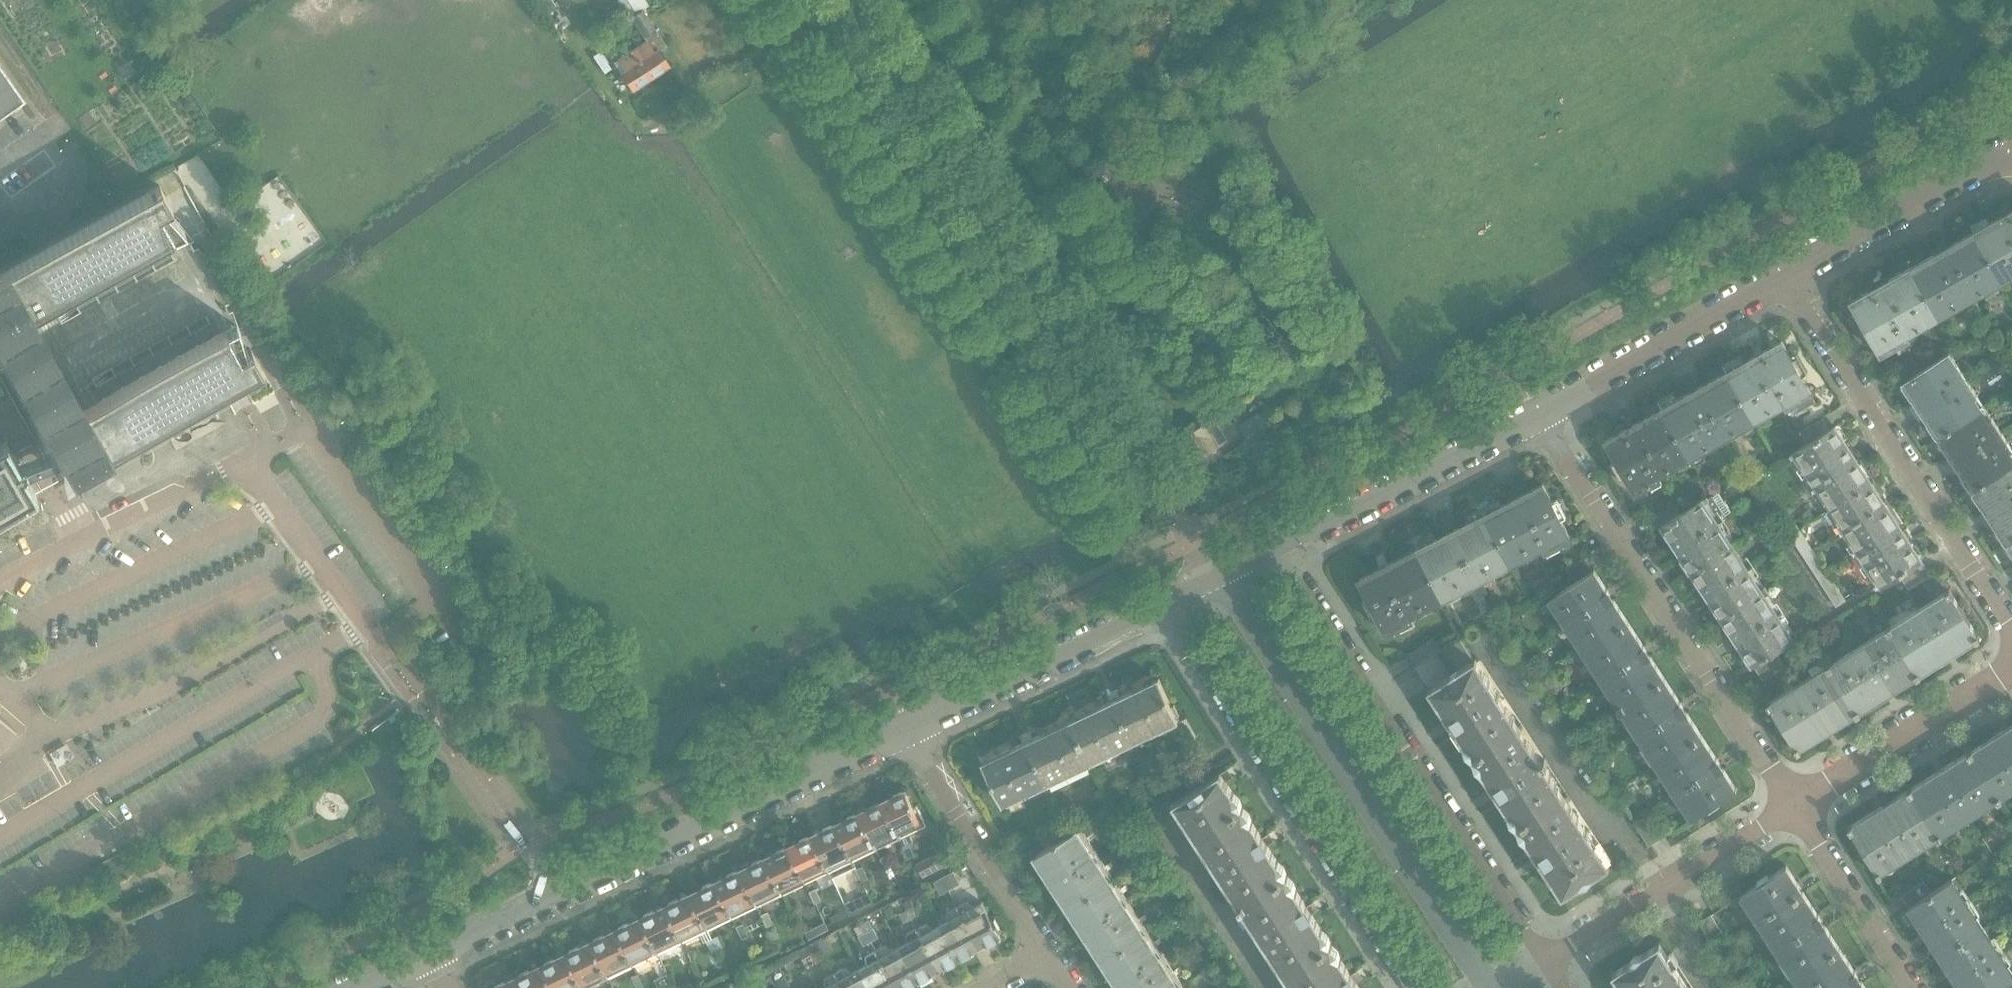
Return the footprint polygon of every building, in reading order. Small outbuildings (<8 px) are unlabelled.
[(558,7),(553,0),(536,0),(546,15),(558,7)] [(644,11),(651,6),(647,0),(620,0),(648,42),(634,50),(652,78),(669,66),(658,49),(666,44),(644,11)] [(632,90),(652,78),(634,50),(619,60),(626,70),(621,73),(632,90)] [(598,51),(590,57),(602,74),(610,68),(598,51)] [(26,102),(0,65),(0,120),(26,102)] [(36,493),(23,472),(28,470),(42,464),(61,457),(71,475),(223,391),(242,381),(262,370),(251,349),(245,352),(236,324),(233,311),(221,284),(198,247),(185,231),(165,209),(171,206),(160,185),(9,269),(0,274),(0,514),(36,493)] [(1974,232),(2002,281),(2004,279),(2002,275),(2011,269),(2011,270),(2011,210),(1974,232)] [(1990,288),(1988,283),(1997,277),(1999,282),(2002,281),(1974,232),(1911,267),(1939,317),(1941,315),(1938,310),(1948,305),(1951,310),(1990,288)] [(1923,319),(1933,313),(1936,318),(1939,317),(1911,267),(1857,297),(1887,349),(1896,345),(1900,351),(1902,349),(1898,344),(1908,338),(1907,335),(1926,324),(1923,319)] [(1811,392),(1803,378),(1782,340),(1726,372),(1753,422),(1756,420),(1753,415),(1762,410),(1765,415),(1786,403),(1788,407),(1798,401),(1804,411),(1816,404),(1810,393),(1811,392)] [(1977,394),(1969,382),(1958,364),(1952,368),(1946,358),(1951,355),(1950,352),(1926,367),(1906,380),(1902,382),(1904,385),(1903,385),(1911,397),(1916,404),(1913,405),(1913,406),(1914,406),(1915,409),(1918,415),(1921,417),(1921,418),(1924,415),(1928,423),(1936,435),(1937,437),(1984,406),(1983,404),(1978,407),(1972,397),(1977,394)] [(1906,380),(1926,367),(1921,358),(1901,372),(1906,380)] [(1743,428),(1740,422),(1749,418),(1751,423),(1753,422),(1726,372),(1662,408),(1689,458),(1691,457),(1688,452),(1697,447),(1700,452),(1743,428)] [(2003,435),(1992,418),(1987,421),(1981,411),(1986,408),(1984,406),(1937,437),(1938,439),(1946,451),(1951,458),(1948,459),(1948,460),(1949,460),(1950,463),(1953,469),(1956,471),(1956,472),(1958,469),(1963,477),(1970,489),(1971,489),(1972,491),(2011,464),(2011,459),(2007,451),(2011,449),(2003,435)] [(1675,459),(1684,454),(1687,459),(1689,458),(1662,408),(1606,439),(1636,491),(1659,479),(1657,476),(1678,464),(1675,459)] [(1217,446),(1200,419),(1198,416),(1174,431),(1184,447),(1189,444),(1198,459),(1218,446),(1217,446)] [(1808,443),(1828,430),(1822,419),(1802,431),(1808,443)] [(1871,482),(1856,459),(1835,426),(1828,430),(1808,443),(1790,455),(1793,459),(1796,457),(1816,486),(1812,489),(1814,492),(1818,490),(1830,509),(1871,482)] [(1972,491),(1973,492),(1973,493),(1981,505),(1981,504),(1986,512),(1983,513),(1984,517),(1988,522),(1991,524),(1990,525),(1991,525),(1993,523),(1998,530),(1997,530),(1998,531),(2005,543),(2006,542),(2007,544),(2011,540),(2011,464),(1972,491)] [(1841,532),(1885,503),(1871,482),(1830,509),(1843,529),(1840,531),(1841,532)] [(1570,537),(1562,521),(1543,484),(1485,514),(1510,564),(1512,563),(1510,558),(1517,554),(1519,559),(1545,546),(1547,550),(1570,537)] [(1730,543),(1719,526),(1724,523),(1721,518),(1716,521),(1705,504),(1710,501),(1708,497),(1682,513),(1661,526),(1692,573),(1737,544),(1735,540),(1730,543)] [(1682,513),(1675,502),(1653,515),(1659,527),(1660,527),(1661,526),(1682,513)] [(1880,586),(1921,559),(1885,503),(1841,532),(1842,534),(1845,532),(1856,549),(1852,551),(1854,555),(1858,552),(1876,579),(1871,582),(1873,585),(1878,582),(1880,586)] [(1502,568),(1499,563),(1506,560),(1509,564),(1510,564),(1485,514),(1417,548),(1443,598),(1445,597),(1443,592),(1450,588),(1452,593),(1502,568)] [(1796,524),(1786,531),(1791,538),(1801,532),(1796,524)] [(1801,532),(1791,538),(1796,546),(1806,540),(1801,532)] [(1782,533),(1771,540),(1775,546),(1786,539),(1782,533)] [(1786,539),(1775,546),(1779,553),(1790,546),(1786,539)] [(1806,540),(1796,546),(1801,554),(1811,547),(1806,540)] [(1760,590),(1747,569),(1734,550),(1739,547),(1737,544),(1692,573),(1721,618),(1767,590),(1765,586),(1760,590)] [(1790,546),(1779,553),(1784,559),(1794,552),(1790,546)] [(1811,547),(1801,554),(1806,561),(1816,555),(1811,547)] [(1443,598),(1417,548),(1360,578),(1387,632),(1412,619),(1410,615),(1434,602),(1432,598),(1439,594),(1441,599),(1443,598)] [(1794,552),(1784,559),(1788,565),(1799,558),(1794,552)] [(1816,555),(1806,561),(1811,569),(1821,563),(1816,555)] [(1569,586),(1592,570),(1584,558),(1585,557),(1584,557),(1560,572),(1569,586)] [(1799,558),(1788,565),(1792,572),(1803,565),(1799,558)] [(1821,563),(1811,569),(1816,577),(1826,570),(1821,563)] [(1908,589),(1931,575),(1923,563),(1901,577),(1908,589)] [(1803,565),(1792,572),(1796,578),(1807,571),(1803,565)] [(1629,622),(1613,598),(1612,599),(1607,592),(1608,591),(1595,570),(1594,569),(1592,570),(1569,586),(1548,599),(1550,602),(1554,600),(1559,607),(1555,610),(1571,635),(1576,633),(1585,647),(1581,650),(1582,652),(1629,622)] [(1826,570),(1816,577),(1821,584),(1831,578),(1826,570)] [(1807,571),(1796,578),(1800,585),(1811,577),(1807,571)] [(1811,577),(1800,585),(1804,591),(1815,584),(1811,577)] [(1831,578),(1821,584),(1826,592),(1836,586),(1831,578)] [(1815,584),(1804,591),(1808,597),(1819,590),(1815,584)] [(1836,586),(1826,592),(1831,600),(1841,594),(1836,586)] [(1977,633),(1971,623),(1951,593),(1952,593),(1949,588),(1945,591),(1948,596),(1923,611),(1921,607),(1916,611),(1918,614),(1893,630),(1890,625),(1888,626),(1919,676),(1921,674),(1976,639),(1976,640),(1980,637),(1977,633)] [(1788,635),(1763,596),(1768,592),(1767,590),(1721,618),(1751,665),(1796,636),(1793,632),(1788,635)] [(1819,590),(1808,597),(1812,604),(1824,597),(1819,590)] [(1841,594),(1831,600),(1836,607),(1846,601),(1841,594)] [(1824,597),(1812,604),(1817,610),(1828,603),(1824,597)] [(1828,603),(1817,610),(1821,617),(1832,609),(1828,603)] [(1648,655),(1645,651),(1643,648),(1644,647),(1629,622),(1582,652),(1584,655),(1588,652),(1598,667),(1594,670),(1608,691),(1612,689),(1622,704),(1618,706),(1619,708),(1665,679),(1650,655),(1648,655)] [(1919,676),(1888,626),(1885,628),(1888,633),(1863,648),(1861,645),(1859,647),(1856,648),(1858,652),(1833,667),(1831,662),(1828,664),(1858,713),(1861,711),(1892,692),(1916,677),(1917,677),(1919,676)] [(1423,678),(1468,649),(1460,637),(1441,649),(1418,665),(1417,663),(1414,665),(1423,678)] [(1418,665),(1441,649),(1434,638),(1410,653),(1417,663),(1418,665)] [(1430,688),(1474,659),(1468,649),(1423,678),(1430,688)] [(1763,680),(1784,667),(1776,655),(1755,668),(1763,680)] [(1521,728),(1477,661),(1475,659),(1474,659),(1430,688),(1428,689),(1465,745),(1467,752),(1472,757),(1473,758),(1521,728)] [(1858,713),(1828,664),(1826,665),(1828,670),(1803,685),(1800,681),(1796,684),(1798,688),(1774,704),(1771,699),(1767,702),(1770,706),(1795,746),(1798,751),(1801,749),(1801,748),(1856,714),(1857,714),(1858,713)] [(1180,715),(1174,704),(1172,705),(1159,678),(1155,680),(1155,679),(1131,691),(1132,692),(1098,708),(1098,707),(1074,718),(1074,719),(1071,721),(1090,761),(1179,719),(1177,716),(1180,715)] [(1685,712),(1680,705),(1681,703),(1665,679),(1619,708),(1621,711),(1625,708),(1635,723),(1631,726),(1645,748),(1649,746),(1659,760),(1654,763),(1656,765),(1702,736),(1686,711),(1685,712)] [(1603,725),(1618,715),(1614,709),(1609,713),(1608,711),(1598,718),(1603,725)] [(1003,803),(1090,761),(1071,721),(1068,722),(1068,721),(1044,732),(1044,733),(1011,749),(1010,749),(987,760),(987,761),(983,763),(985,765),(982,767),(987,778),(990,777),(1003,803)] [(1971,749),(1969,750),(1999,800),(2002,798),(1999,794),(2011,786),(2011,724),(1971,749)] [(1544,764),(1547,762),(1548,762),(1545,757),(1541,760),(1521,728),(1473,758),(1474,760),(1476,767),(1482,771),(1509,813),(1511,820),(1517,825),(1518,827),(1565,796),(1544,764)] [(1721,768),(1719,764),(1716,761),(1717,760),(1702,736),(1656,765),(1657,767),(1661,764),(1671,779),(1667,782),(1675,793),(1679,791),(1683,797),(1679,800),(1690,819),(1708,807),(1710,809),(1720,802),(1719,800),(1737,789),(1736,787),(1736,788),(1723,768),(1721,768)] [(1999,800),(1969,750),(1967,752),(1912,787),(1911,786),(1910,788),(1940,837),(1943,835),(1940,831),(1964,816),(1968,820),(1973,816),(1970,812),(1993,797),(1996,802),(1999,800)] [(1243,807),(1242,805),(1240,798),(1235,794),(1220,772),(1174,802),(1175,806),(1180,803),(1200,835),(1243,807)] [(1940,837),(1910,788),(1907,789),(1907,790),(1852,824),(1848,826),(1851,831),(1876,871),(1879,876),(1882,873),(1879,868),(1904,853),(1907,858),(1913,854),(1910,849),(1934,834),(1937,839),(1940,837)] [(927,825),(917,805),(914,807),(906,791),(882,802),(900,839),(927,825)] [(1610,865),(1565,796),(1518,827),(1519,828),(1521,835),(1526,840),(1563,896),(1580,884),(1587,882),(1592,877),(1610,865)] [(900,839),(882,802),(859,814),(876,850),(900,839)] [(1279,862),(1268,845),(1252,820),(1250,813),(1244,808),(1243,807),(1200,835),(1243,901),(1239,904),(1241,906),(1288,876),(1286,874),(1284,867),(1279,862)] [(876,850),(859,814),(835,825),(853,861),(876,850)] [(1660,838),(1646,816),(1635,823),(1649,845),(1660,838)] [(853,861),(835,825),(812,836),(830,872),(853,861)] [(1046,848),(1066,836),(1059,825),(1039,838),(1046,848)] [(1110,881),(1099,863),(1098,862),(1102,859),(1101,857),(1096,860),(1076,829),(1066,836),(1046,848),(1036,854),(1071,909),(1115,880),(1114,878),(1110,881)] [(830,872),(812,836),(788,847),(806,884),(830,872)] [(915,856),(909,845),(902,848),(908,859),(915,856)] [(806,884),(788,847),(765,858),(783,895),(806,884)] [(945,864),(939,853),(918,864),(924,875),(945,864)] [(892,868),(886,856),(879,859),(885,871),(892,868)] [(783,895),(765,858),(742,870),(759,906),(783,895)] [(1819,916),(1803,891),(1801,892),(1797,886),(1798,884),(1787,867),(1787,866),(1787,865),(1768,877),(1767,875),(1757,882),(1758,884),(1740,896),(1750,912),(1755,909),(1760,917),(1756,920),(1759,925),(1764,922),(1773,936),(1768,939),(1775,950),(1820,921),(1818,917),(1819,916)] [(868,879),(862,867),(856,870),(862,882),(868,879)] [(759,906),(742,870),(716,882),(734,919),(759,906)] [(1323,931),(1312,914),(1296,889),(1294,882),(1288,877),(1288,876),(1241,906),(1242,908),(1246,906),(1289,972),(1332,944),(1331,942),(1329,935),(1323,931)] [(963,891),(957,880),(947,886),(953,898),(963,891)] [(1143,932),(1126,905),(1130,903),(1128,900),(1124,903),(1113,885),(1117,883),(1115,880),(1071,909),(1104,961),(1149,932),(1148,930),(1143,932)] [(1909,906),(1930,892),(1923,881),(1901,895),(1909,906)] [(1980,929),(1973,918),(1977,915),(1968,902),(1971,899),(1968,894),(1964,897),(1960,889),(1957,891),(1950,881),(1930,892),(1909,906),(1909,907),(1925,932),(1921,934),(1927,943),(1930,940),(1940,955),(1980,929)] [(734,919),(716,882),(691,894),(708,931),(734,919)] [(953,898),(947,886),(936,892),(942,903),(953,898)] [(821,901),(815,889),(809,892),(815,904),(821,901)] [(684,943),(708,931),(691,894),(666,906),(684,943)] [(860,908),(855,899),(844,904),(846,908),(849,913),(860,908)] [(1001,930),(995,919),(996,918),(995,917),(992,920),(982,902),(973,907),(968,901),(957,906),(980,948),(1000,938),(1001,939),(1002,938),(998,932),(1002,930),(1002,929),(1001,930)] [(684,943),(666,906),(641,918),(659,955),(667,951),(684,943)] [(919,916),(914,906),(907,910),(912,920),(919,916)] [(980,948),(957,906),(947,912),(948,921),(941,924),(960,959),(980,948)] [(832,922),(849,913),(846,908),(830,917),(832,922)] [(912,920),(907,910),(899,914),(904,924),(912,920)] [(773,924),(768,913),(763,915),(761,916),(767,928),(773,924)] [(1725,937),(1711,915),(1699,922),(1713,944),(1725,937)] [(659,955),(641,918),(617,930),(634,967),(659,955)] [(877,938),(868,920),(861,924),(865,933),(870,942),(877,938)] [(1840,948),(1824,924),(1823,925),(1820,921),(1775,950),(1783,962),(1787,959),(1797,973),(1792,976),(1795,981),(1800,978),(1807,987),(1842,987),(1857,978),(1854,974),(1856,973),(1840,948)] [(809,940),(828,930),(826,925),(824,922),(805,932),(809,940)] [(960,959),(941,924),(933,929),(927,923),(916,929),(940,970),(960,959)] [(748,936),(743,925),(736,928),(742,939),(748,936)] [(940,970),(916,929),(907,934),(908,942),(900,947),(919,981),(940,970)] [(2011,978),(2004,966),(2008,963),(2003,956),(2007,954),(2004,950),(2000,952),(1991,938),(1988,941),(1980,929),(1940,955),(1950,970),(1946,973),(1952,981),(1955,979),(1961,987),(1996,987),(2011,978)] [(634,967),(617,930),(592,941),(609,979),(634,967)] [(1159,958),(1164,955),(1162,952),(1158,955),(1146,936),(1150,934),(1149,932),(1104,961),(1122,987),(1177,987),(1183,984),(1182,982),(1177,985),(1159,958)] [(870,942),(865,933),(858,937),(863,946),(870,942)] [(723,949),(718,937),(712,939),(717,951),(723,949)] [(712,939),(706,942),(707,943),(712,954),(717,951),(712,939)] [(802,959),(822,948),(817,940),(797,950),(801,956),(802,959)] [(592,941),(567,953),(583,987),(590,987),(609,979),(592,941)] [(1668,955),(1659,942),(1642,954),(1635,956),(1630,961),(1612,973),(1622,987),(1689,987),(1668,955)] [(1356,982),(1340,957),(1338,950),(1333,945),(1332,944),(1289,972),(1299,987),(1360,987),(1356,982)] [(900,947),(892,951),(886,945),(876,951),(896,987),(907,987),(919,981),(900,947)] [(780,967),(801,956),(797,950),(776,960),(780,967)] [(876,951),(866,956),(867,964),(859,969),(870,987),(896,987),(876,951)] [(567,953),(542,965),(553,987),(583,987),(567,953)] [(542,965),(517,977),(523,987),(553,987),(542,965)] [(859,969),(851,973),(845,967),(835,973),(843,987),(870,987),(859,969)] [(835,973),(825,978),(826,986),(823,987),(843,987),(835,973)] [(638,975),(632,978),(636,987),(644,987),(643,987),(644,987),(638,975)] [(517,977),(495,987),(523,987),(517,977)] [(784,977),(777,981),(781,987),(787,987),(790,986),(784,977)] [(1861,981),(1859,981),(1857,978),(1842,987),(1866,987),(1861,981)]
